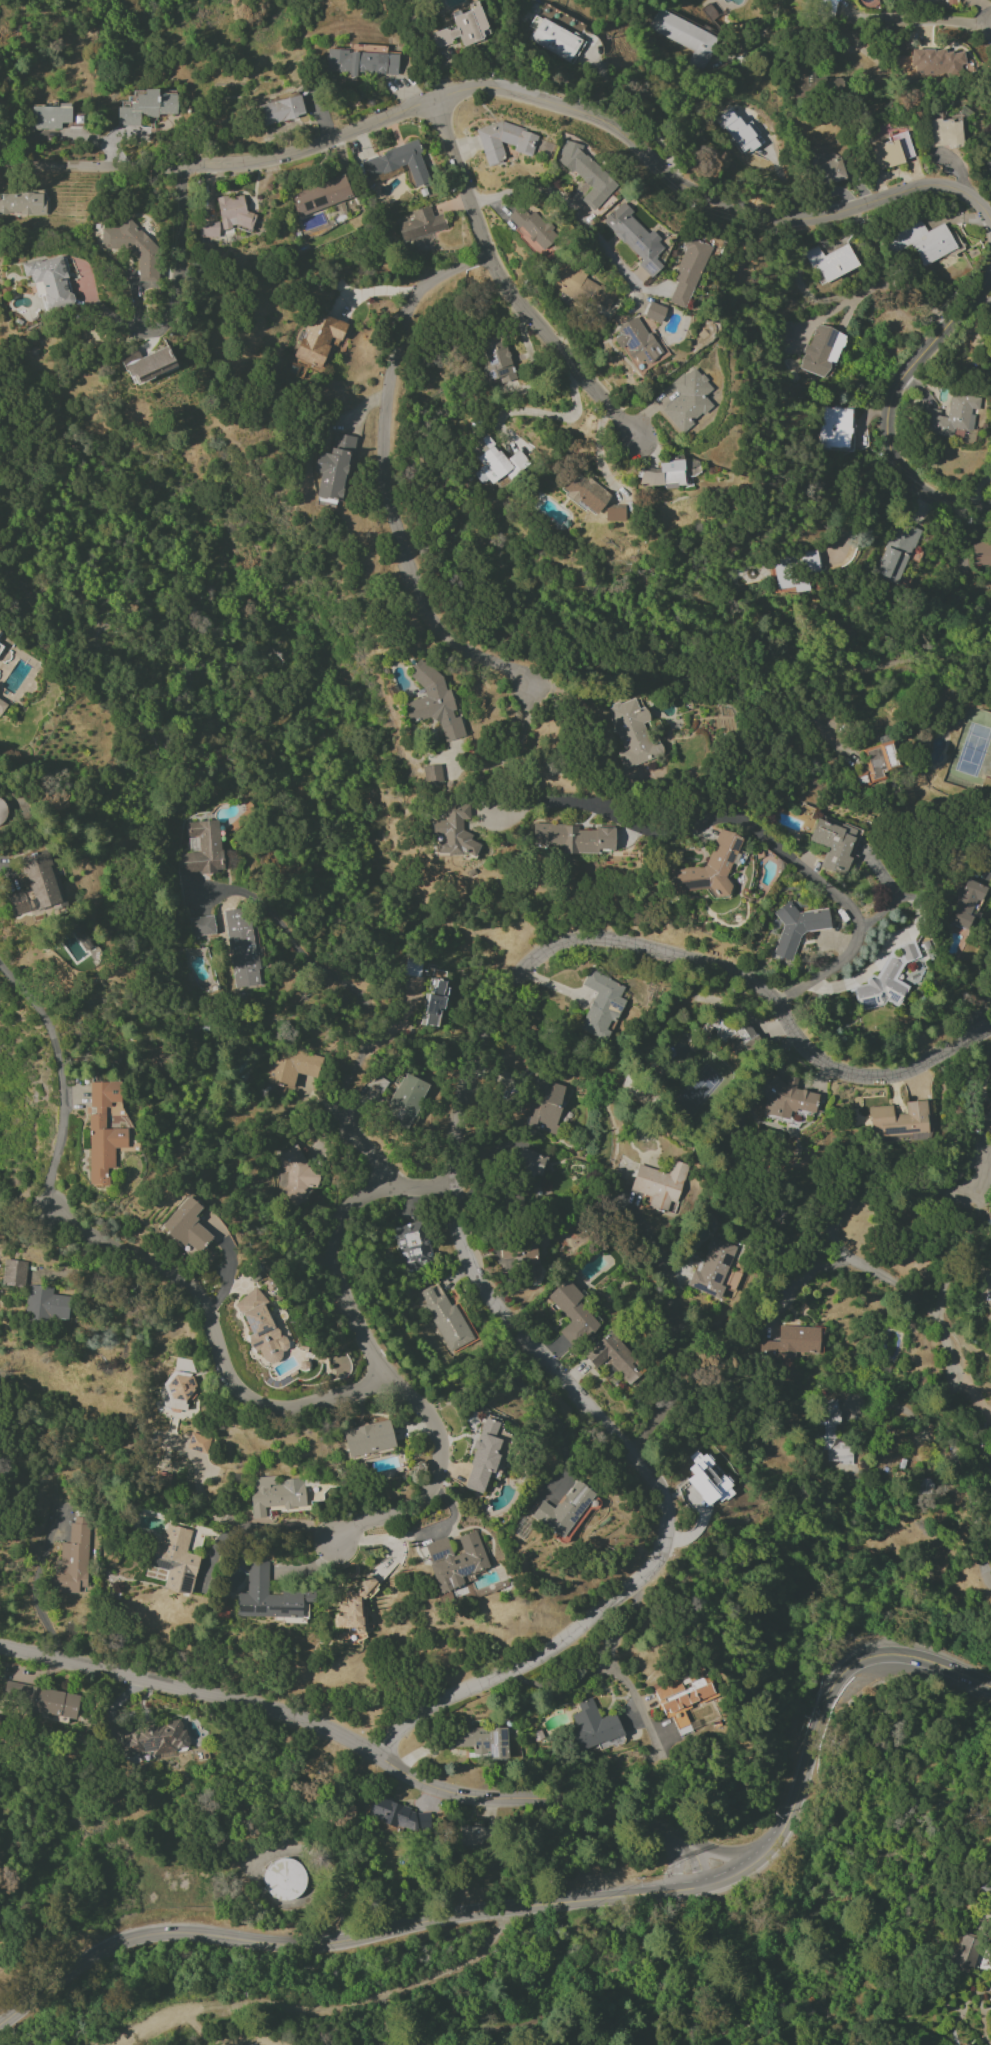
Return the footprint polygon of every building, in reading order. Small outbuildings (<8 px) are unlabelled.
[(814,15),(835,16),(836,0),(815,0),(814,15)] [(488,38),(481,6),(451,13),(455,28),(432,33),(435,46),(459,41),(460,45),(488,38)] [(694,50),(688,63),(705,70),(719,37),(657,10),(648,29),(694,50)] [(911,50),(911,66),(915,66),(915,77),(964,78),(965,51),(911,50)] [(397,53),(327,51),(326,72),(349,72),(349,74),(397,75),(397,53)] [(790,99),(810,98),(809,65),(788,66),(790,99)] [(117,126),(139,126),(139,117),(158,117),(158,114),(176,114),(176,94),(157,94),(157,89),(144,89),(144,95),(130,95),(130,107),(116,107),(117,126)] [(304,117),(299,95),(257,102),(262,125),(304,117)] [(60,130),(60,123),(70,123),(71,106),(31,106),(31,129),(60,130)] [(717,117),(740,157),(759,146),(753,136),(758,133),(751,121),(742,126),(732,108),(717,117)] [(962,145),(960,118),(926,121),(928,148),(962,145)] [(475,129),(487,167),(500,162),(503,151),(500,142),(513,146),(515,152),(531,157),(538,134),(497,122),(475,129)] [(868,145),(875,170),(914,159),(907,134),(868,145)] [(617,183),(579,151),(580,149),(569,140),(554,158),(591,188),(581,200),(593,211),(617,183)] [(361,159),(368,179),(406,166),(413,188),(429,183),(416,141),(361,159)] [(845,179),(838,150),(810,157),(817,186),(845,179)] [(289,193),(296,216),(352,199),(345,176),(289,193)] [(43,192),(0,193),(0,215),(44,214),(43,192)] [(216,199),(222,231),(253,225),(251,213),(247,214),(243,194),(216,199)] [(629,214),(632,212),(622,202),(602,221),(641,261),(638,265),(650,277),(662,266),(654,257),(664,247),(650,232),(648,234),(629,214)] [(507,216),(543,251),(558,235),(533,211),(529,215),(518,205),(507,216)] [(396,224),(402,242),(413,239),(417,251),(436,246),(432,233),(447,228),(442,213),(433,216),(429,206),(411,212),(413,219),(396,224)] [(101,228),(101,250),(117,250),(118,249),(128,249),(138,258),(138,282),(158,282),(157,249),(128,218),(117,228),(101,228)] [(922,266),(961,247),(957,238),(952,241),(943,223),(926,231),(921,221),(883,239),(891,255),(912,245),(922,266)] [(218,222),(200,222),(200,237),(218,237),(218,222)] [(668,302),(686,309),(710,246),(687,237),(672,279),(677,280),(668,302)] [(803,252),(811,269),(815,267),(822,283),(858,267),(847,244),(822,255),(818,245),(803,252)] [(21,265),(24,277),(30,276),(32,284),(40,282),(47,311),(74,305),(62,255),(21,265)] [(606,313),(616,294),(585,278),(588,272),(561,258),(548,283),(606,313)] [(666,308),(650,302),(643,317),(659,324),(666,308)] [(294,358),(323,369),(331,348),(335,350),(338,342),(340,343),(347,324),(312,310),(294,358)] [(636,372),(644,367),(644,366),(667,353),(660,341),(659,342),(653,331),(646,335),(636,317),(616,328),(620,335),(613,339),(619,349),(623,347),(636,372)] [(779,341),(791,340),(790,323),(778,323),(779,341)] [(797,368),(823,378),(829,362),(834,364),(845,335),(817,324),(808,346),(806,345),(797,368)] [(489,387),(515,379),(501,334),(479,341),(488,367),(483,369),(489,387)] [(121,356),(131,383),(175,367),(168,347),(140,357),(138,350),(121,356)] [(680,432),(712,406),(703,395),(712,388),(693,366),(671,385),(679,395),(661,410),(680,432)] [(923,407),(919,433),(952,438),(953,428),(971,431),(974,410),(978,410),(980,397),(951,392),(946,417),(939,416),(940,410),(923,407)] [(822,406),(819,449),(851,451),(854,408),(822,406)] [(343,501),(353,436),(333,433),(329,454),(316,452),(313,472),(320,473),(316,497),(343,501)] [(519,450),(506,460),(487,436),(470,449),(483,466),(473,474),(481,485),(488,480),(492,484),(505,474),(509,479),(529,463),(519,450)] [(682,460),(669,461),(669,463),(658,463),(659,467),(640,468),(641,486),(683,484),(682,460)] [(610,496),(574,469),(558,490),(593,517),(610,496)] [(604,521),(624,521),(624,506),(604,505),(604,521)] [(875,575),(899,584),(919,529),(895,521),(875,575)] [(987,565),(987,566),(990,566),(990,539),(971,540),(972,566),(987,565)] [(805,574),(821,572),(818,550),(798,553),(799,554),(772,558),(777,590),(793,588),(794,592),(807,591),(805,574)] [(403,701),(408,723),(431,718),(440,726),(444,742),(464,737),(460,716),(447,719),(455,711),(450,693),(445,688),(443,679),(420,658),(411,667),(414,680),(422,688),(424,697),(403,701)] [(624,769),(663,754),(658,741),(650,744),(642,723),(647,721),(637,696),(607,708),(623,750),(617,752),(624,769)] [(862,749),(869,773),(855,777),(858,787),(887,779),(885,772),(901,768),(893,740),(862,749)] [(442,781),(440,764),(422,767),(424,784),(442,781)] [(469,804),(444,804),(444,820),(431,820),(431,835),(437,835),(437,855),(476,856),(477,842),(470,842),(470,832),(461,831),(461,819),(469,819),(469,804)] [(860,831),(816,816),(807,841),(827,848),(820,867),(844,876),(860,831)] [(614,829),(577,829),(577,825),(532,824),(532,845),(561,846),(561,853),(597,854),(598,849),(614,850),(614,829)] [(669,869),(672,892),(679,891),(681,892),(707,889),(708,898),(729,896),(729,895),(728,876),(741,837),(718,829),(705,866),(669,869)] [(62,905),(49,850),(19,858),(23,877),(17,878),(20,890),(7,893),(13,916),(62,905)] [(986,887),(967,879),(962,890),(955,887),(951,898),(957,901),(949,922),(965,929),(977,900),(980,901),(986,887)] [(829,929),(827,909),(796,913),(795,905),(777,908),(780,932),(773,956),(791,961),(799,932),(829,929)] [(223,911),(233,989),(260,985),(249,907),(223,911)] [(192,918),(193,935),(215,933),(213,917),(192,918)] [(579,1030),(607,1042),(624,999),(620,998),(625,985),(588,970),(582,986),(595,991),(579,1030)] [(759,1042),(749,1024),(735,1032),(745,1050),(759,1042)] [(323,1057),(282,1048),(279,1061),(269,1059),(264,1083),(293,1089),(296,1074),(318,1078),(323,1057)] [(426,1082),(401,1073),(386,1117),(411,1126),(426,1082)] [(818,1094),(795,1089),(797,1078),(788,1076),(787,1079),(763,1074),(759,1094),(766,1095),(762,1114),(788,1119),(790,1109),(814,1114),(818,1094)] [(553,1134),(565,1086),(531,1077),(527,1094),(530,1095),(523,1126),(553,1134)] [(89,1183),(108,1183),(108,1168),(114,1168),(114,1148),(127,1148),(127,1129),(105,1129),(105,1116),(120,1116),(120,1082),(90,1082),(90,1108),(89,1108),(89,1183)] [(868,1107),(869,1130),(880,1129),(880,1137),(910,1135),(910,1140),(928,1139),(926,1101),(904,1102),(905,1114),(891,1114),(891,1105),(868,1107)] [(298,1145),(275,1155),(288,1186),(281,1189),(288,1208),(301,1202),(298,1195),(316,1188),(298,1145)] [(540,1176),(547,1157),(518,1147),(510,1169),(531,1176),(532,1173),(540,1176)] [(637,1164),(630,1190),(651,1196),(648,1206),(673,1214),(688,1165),(672,1160),(668,1173),(637,1164)] [(192,1219),(202,1207),(187,1195),(161,1229),(183,1247),(186,1243),(198,1252),(211,1235),(192,1219)] [(394,1226),(403,1273),(424,1269),(423,1263),(431,1262),(424,1221),(394,1226)] [(736,1246),(709,1236),(689,1287),(719,1299),(724,1287),(720,1285),(736,1246)] [(24,1287),(26,1261),(4,1259),(2,1285),(24,1287)] [(582,1297),(567,1279),(547,1296),(569,1322),(558,1332),(569,1345),(584,1332),(587,1336),(599,1326),(577,1301),(582,1297)] [(455,1303),(448,1306),(437,1283),(419,1292),(448,1352),(473,1341),(455,1303)] [(69,1296),(52,1295),(52,1287),(27,1285),(24,1319),(47,1321),(48,1318),(67,1320),(69,1296)] [(233,1304),(253,1332),(246,1337),(266,1366),(291,1348),(263,1309),(269,1305),(256,1287),(233,1304)] [(794,1352),(821,1353),(822,1327),(778,1326),(778,1341),(760,1341),(760,1358),(794,1359),(794,1352)] [(583,1353),(596,1368),(606,1359),(628,1385),(643,1373),(609,1331),(583,1353)] [(194,1361),(171,1357),(162,1406),(183,1410),(184,1399),(194,1401),(199,1374),(192,1373),(194,1361)] [(612,1384),(620,1374),(610,1366),(602,1376),(612,1384)] [(839,1439),(838,1401),(817,1402),(818,1440),(822,1440),(822,1451),(826,1451),(826,1463),(851,1463),(851,1439),(839,1439)] [(482,1493),(488,1475),(497,1478),(503,1458),(496,1456),(502,1440),(494,1437),(499,1422),(483,1418),(474,1449),(476,1450),(464,1487),(482,1493)] [(342,1430),(348,1458),(395,1448),(389,1420),(342,1430)] [(204,1453),(208,1438),(191,1433),(186,1448),(204,1453)] [(706,1454),(702,1457),(697,1451),(690,1457),(694,1463),(687,1469),(693,1475),(686,1480),(710,1509),(735,1488),(706,1454)] [(168,1488),(170,1474),(156,1472),(154,1486),(168,1488)] [(303,1478),(276,1480),(276,1476),(253,1478),(253,1487),(250,1487),(252,1518),(266,1518),(265,1509),(305,1506),(303,1478)] [(541,1501),(531,1517),(563,1538),(593,1492),(575,1480),(555,1510),(541,1501)] [(85,1588),(90,1525),(70,1523),(68,1543),(61,1543),(60,1558),(50,1558),(48,1592),(78,1594),(78,1587),(85,1588)] [(191,1530),(166,1524),(160,1546),(153,1544),(148,1566),(167,1570),(162,1589),(189,1595),(199,1556),(186,1553),(191,1530)] [(447,1537),(424,1544),(438,1593),(464,1585),(462,1577),(489,1569),(478,1530),(458,1536),(463,1553),(452,1556),(447,1537)] [(237,1617),(301,1618),(302,1601),(314,1602),(314,1590),(282,1589),(282,1595),(267,1595),(268,1561),(247,1561),(246,1593),(237,1593),(237,1617)] [(337,1627),(366,1626),(365,1597),(375,1597),(374,1577),(358,1577),(358,1589),(344,1589),(344,1597),(336,1597),(337,1627)] [(716,1697),(704,1666),(652,1685),(665,1719),(671,1717),(676,1728),(688,1724),(683,1709),(716,1697)] [(76,1718),(80,1695),(5,1682),(2,1705),(76,1718)] [(600,1718),(592,1698),(577,1704),(580,1711),(571,1715),(577,1729),(569,1732),(577,1752),(615,1737),(616,1739),(623,1737),(614,1713),(600,1718)] [(187,1750),(183,1721),(118,1729),(122,1756),(152,1752),(152,1755),(187,1750)] [(506,1728),(452,1729),(452,1747),(472,1747),(472,1755),(488,1755),(489,1760),(507,1760),(506,1728)] [(429,1812),(426,1812),(373,1796),(367,1817),(398,1827),(402,1827),(423,1833),(429,1833),(429,1812)] [(487,1827),(458,1826),(458,1845),(487,1846),(487,1827)] [(265,1862),(266,1900),(303,1899),(302,1861),(265,1862)] [(970,1974),(981,1938),(960,1932),(950,1968),(970,1974)]
